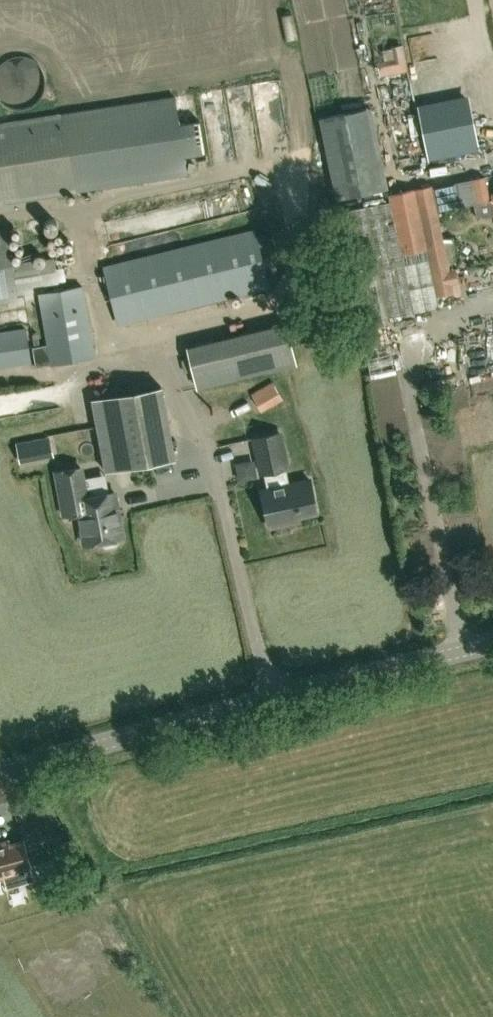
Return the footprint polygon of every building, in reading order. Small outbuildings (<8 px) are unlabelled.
[(21,64),(26,89),(42,86),(38,61),(21,64)] [(186,174),(183,155),(204,151),(199,121),(179,124),(174,96),(0,124),(0,203),(186,174)] [(435,119),(455,115),(452,102),(432,106),(435,119)] [(486,176),(470,179),(474,197),(490,194),(486,176)] [(440,306),(437,295),(454,292),(432,186),(390,195),(391,200),(341,210),(365,322),(361,323),(371,373),(394,368),(384,317),(440,306)] [(163,209),(174,221),(184,212),(173,200),(163,209)] [(25,262),(12,264),(6,230),(0,231),(0,301),(17,298),(15,288),(59,281),(55,257),(25,262)] [(119,323),(269,287),(255,230),(105,267),(119,323)] [(38,294),(46,344),(32,347),(37,368),(50,365),(50,364),(97,356),(84,285),(38,294)] [(197,387),(296,363),(290,338),(286,323),(188,347),(197,387)] [(31,361),(26,328),(0,332),(0,366),(31,361)] [(477,380),(478,359),(465,359),(464,379),(477,380)] [(261,412),(284,399),(274,382),(251,395),(261,412)] [(106,471),(175,458),(161,386),(92,399),(106,471)] [(289,517),(317,511),(310,479),(290,484),(286,468),(287,467),(280,433),(254,438),(261,473),(263,473),(267,489),(261,490),(269,526),(290,522),(289,517)] [(80,467),(56,472),(64,515),(79,512),(85,544),(102,541),(102,545),(106,547),(117,545),(119,542),(118,538),(123,537),(114,492),(86,498),(80,467)] [(60,841),(64,857),(66,856),(76,854),(72,838),(60,841)] [(4,877),(7,888),(33,880),(29,866),(30,865),(23,841),(10,845),(8,841),(0,843),(0,878),(4,877)]
